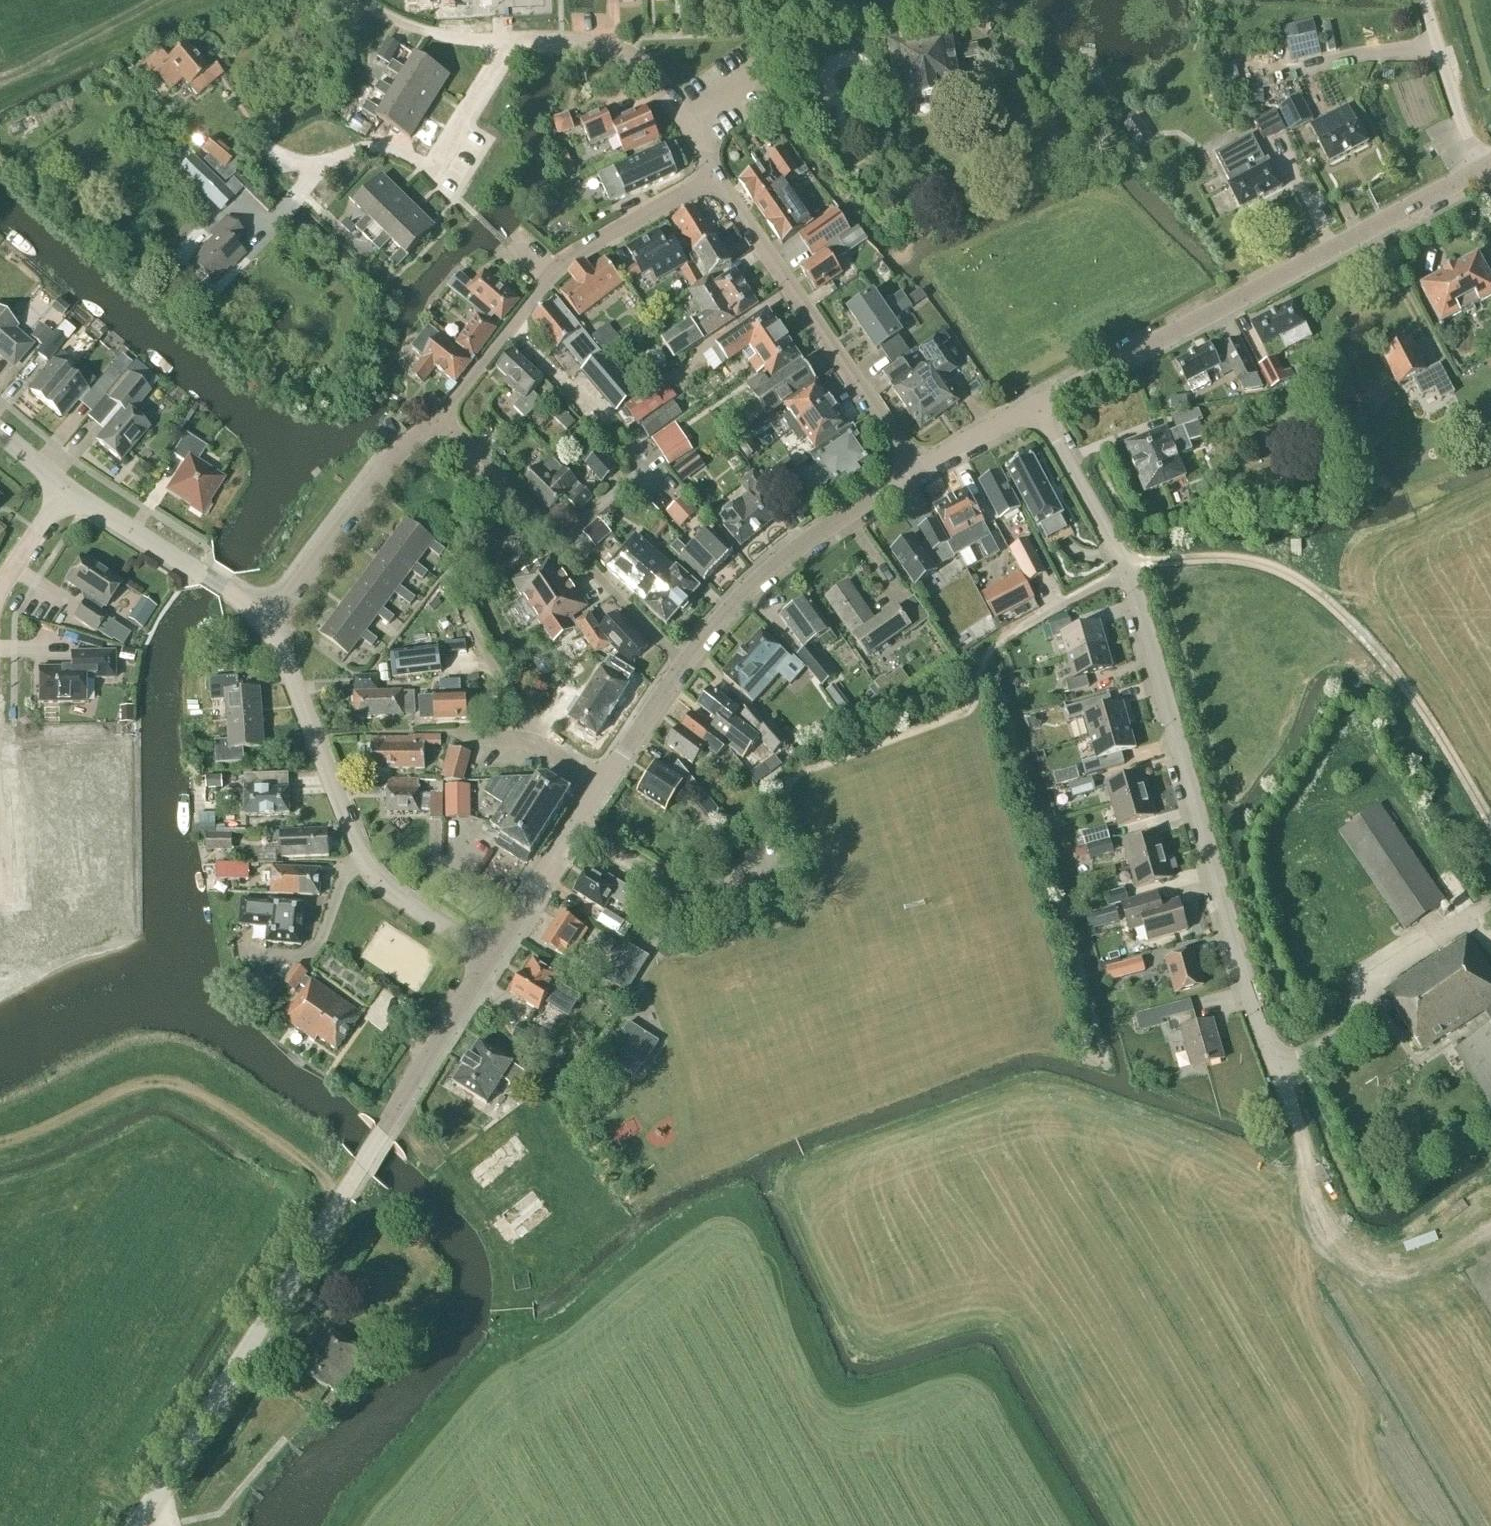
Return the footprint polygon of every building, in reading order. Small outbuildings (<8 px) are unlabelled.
[(978,45),(953,49),(951,34),(889,45),(899,97),(921,93),(922,99),(939,97),(938,91),(960,87),(955,56),(961,55),(962,61),(980,58),(978,45)] [(389,65),(400,47),(388,40),(377,58),(389,65)] [(1326,41),(1328,52),(1336,50),(1333,40),(1326,41)] [(151,80),(157,74),(171,91),(183,81),(189,88),(190,87),(197,95),(209,84),(205,80),(204,81),(201,77),(209,71),(186,45),(168,60),(166,57),(168,56),(162,48),(140,68),(151,80)] [(403,77),(436,98),(450,77),(416,56),(407,71),(393,62),(388,70),(402,79),(403,77)] [(424,118),(436,98),(403,77),(402,79),(394,91),(380,82),(375,90),(389,99),(391,97),(424,118)] [(1226,83),(1231,102),(1241,99),(1236,80),(1226,83)] [(391,97),(389,99),(381,111),(367,102),(362,111),(377,120),(378,118),(411,139),(424,118),(391,97)] [(1312,121),(1306,108),(1300,98),(1279,108),(1284,119),(1291,132),(1312,121)] [(21,132),(63,113),(60,106),(33,117),(34,118),(18,126),(21,132)] [(1352,115),(1348,107),(1310,126),(1329,164),(1367,145),(1357,125),(1358,121),(1356,117),(1352,115)] [(653,124),(646,109),(612,125),(606,112),(581,123),(592,148),(617,137),(624,153),(659,137),(657,133),(659,132),(655,123),(653,124)] [(1254,123),(1261,137),(1283,125),(1276,112),(1254,123)] [(575,129),(569,114),(553,119),(559,135),(575,129)] [(1151,138),(1138,118),(1124,127),(1138,147),(1151,138)] [(372,127),(366,123),(359,133),(366,137),(372,127)] [(1071,151),(1080,146),(1072,131),(1062,138),(1071,151)] [(200,148),(206,141),(196,132),(190,139),(200,148)] [(1267,166),(1252,135),(1215,154),(1230,185),(1228,186),(1241,210),(1282,189),(1270,164),(1267,166)] [(232,154),(233,154),(213,138),(203,151),(209,156),(204,161),(224,179),(235,165),(231,161),(235,157),(232,154)] [(676,175),(663,147),(598,176),(611,204),(627,197),(676,175)] [(557,153),(559,160),(569,156),(566,149),(557,153)] [(788,185),(800,176),(782,149),(769,158),(788,185)] [(575,172),(570,156),(559,160),(565,176),(575,172)] [(762,167),(739,183),(753,203),(776,187),(762,167)] [(250,189),(235,176),(227,185),(242,198),(250,189)] [(363,236),(369,229),(400,194),(383,177),(355,205),(367,217),(356,229),(363,236)] [(776,187),(753,203),(753,204),(754,203),(768,223),(767,223),(767,224),(779,216),(790,208),(797,203),(783,184),(777,188),(776,187)] [(233,200),(221,189),(214,197),(226,208),(233,200)] [(400,194),(369,229),(379,239),(373,245),(380,252),(391,241),(389,239),(417,211),(400,194)] [(559,204),(548,196),(529,222),(541,230),(559,204)] [(767,224),(781,245),(811,224),(797,203),(790,208),(779,216),(767,224)] [(691,259),(717,243),(694,206),(673,220),(685,239),(680,242),(691,259)] [(435,228),(417,211),(389,239),(391,241),(401,251),(390,262),(397,269),(409,257),(408,255),(435,228)] [(799,237),(813,257),(849,232),(835,212),(799,237)] [(244,236),(227,219),(211,235),(214,239),(191,263),(212,284),(230,266),(231,268),(243,255),(234,246),(244,236)] [(866,241),(859,229),(845,238),(852,249),(866,241)] [(664,243),(658,232),(628,249),(643,276),(653,270),(658,279),(675,269),(687,263),(673,238),(664,243)] [(813,257),(816,262),(802,271),(809,283),(808,284),(814,292),(825,284),(826,286),(842,275),(834,264),(848,255),(838,240),(813,257)] [(710,278),(710,279),(731,265),(717,243),(691,259),(705,282),(710,278)] [(1478,256),(1456,268),(1455,266),(1442,274),(1442,275),(1421,287),(1441,324),(1490,298),(1490,267),(1485,270),(1478,256)] [(624,283),(605,259),(590,270),(585,263),(569,275),(575,282),(561,293),(580,317),(624,283)] [(702,281),(693,264),(682,271),(691,287),(702,281)] [(474,308),(491,321),(495,316),(501,321),(519,301),(485,271),(474,284),(461,273),(448,287),(474,307),(474,308)] [(716,288),(710,279),(689,292),(704,315),(692,323),(663,343),(674,361),(758,306),(737,274),(716,288)] [(863,331),(907,301),(901,292),(881,306),(873,294),(849,311),(863,331)] [(69,308),(58,298),(51,308),(62,317),(69,308)] [(563,345),(575,361),(594,346),(556,298),(532,319),(558,349),(563,345)] [(912,308),(907,301),(863,331),(877,351),(901,334),(893,322),(912,308)] [(1294,303),(1251,325),(1263,348),(1281,339),(1287,350),(1311,338),(1294,303)] [(488,324),(491,321),(474,308),(477,316),(457,345),(474,359),(496,329),(488,324)] [(772,348),(787,338),(779,327),(768,311),(739,330),(739,331),(717,346),(703,356),(714,371),(728,361),(728,362),(742,352),(745,350),(743,346),(747,343),(762,333),(772,348)] [(13,365),(30,346),(12,331),(15,328),(0,315),(0,354),(13,365)] [(912,350),(935,335),(927,323),(904,338),(912,350)] [(52,333),(41,324),(31,336),(42,345),(52,333)] [(430,327),(412,349),(424,359),(411,375),(422,384),(435,368),(455,383),(474,360),(461,350),(459,351),(430,327)] [(615,342),(603,329),(593,338),(605,351),(615,342)] [(66,340),(56,331),(38,353),(48,362),(66,340)] [(791,344),(787,338),(772,348),(762,333),(747,343),(743,346),(745,350),(742,352),(758,375),(765,370),(772,380),(801,360),(790,344),(791,344)] [(936,338),(924,345),(935,363),(933,365),(914,378),(928,399),(940,416),(959,403),(943,379),(957,370),(936,338)] [(1257,375),(1238,339),(1221,348),(1222,351),(1213,355),(1209,347),(1177,363),(1187,384),(1193,395),(1211,385),(1206,375),(1229,363),(1239,384),(1241,383),(1245,392),(1263,388),(1257,375)] [(1413,356),(1407,343),(1386,354),(1393,367),(1390,369),(1399,386),(1412,379),(1421,397),(1435,390),(1440,401),(1454,393),(1439,365),(1426,372),(1417,354),(1413,356)] [(128,348),(119,356),(128,367),(137,359),(128,348)] [(45,405),(70,376),(60,367),(68,358),(61,352),(31,388),(31,393),(45,405)] [(513,352),(497,369),(508,379),(505,383),(515,393),(516,392),(523,398),(514,408),(526,419),(531,423),(548,407),(542,401),(533,393),(544,380),(513,352)] [(582,373),(616,412),(637,394),(603,354),(582,373)] [(1272,386),(1284,380),(1271,355),(1259,361),(1272,386)] [(80,384),(70,376),(45,405),(59,417),(65,416),(78,401),(92,412),(128,370),(116,361),(90,392),(87,390),(95,381),(88,375),(80,384)] [(817,382),(803,362),(770,385),(763,375),(747,387),(767,416),(817,382)] [(902,362),(883,375),(892,389),(912,375),(902,362)] [(130,376),(109,401),(97,415),(110,425),(96,441),(120,462),(149,428),(131,414),(149,393),(130,376)] [(638,425),(639,424),(662,407),(677,397),(662,378),(650,386),(651,388),(625,407),(638,425)] [(940,416),(928,399),(916,381),(896,394),(920,429),(940,416)] [(784,419),(792,431),(812,417),(810,414),(829,401),(829,400),(817,383),(785,406),(790,414),(784,419)] [(812,417),(792,431),(800,443),(807,438),(816,451),(848,428),(836,411),(837,410),(830,400),(829,400),(829,401),(810,414),(812,417)] [(663,408),(662,407),(639,424),(649,438),(672,420),(682,413),(673,402),(663,408)] [(563,410),(554,419),(567,432),(576,423),(563,410)] [(1205,438),(1198,422),(1203,420),(1199,410),(1165,417),(1171,434),(1168,435),(1166,430),(1126,446),(1145,494),(1186,478),(1177,457),(1192,451),(1190,444),(1205,438)] [(693,451),(683,436),(676,424),(652,440),(660,451),(669,466),(693,451)] [(592,434),(601,444),(608,438),(599,428),(592,434)] [(876,464),(853,429),(810,458),(816,465),(793,481),(797,486),(796,486),(807,502),(830,487),(834,493),(850,482),(851,483),(862,476),(861,475),(876,464)] [(207,448),(186,434),(172,455),(185,464),(167,491),(191,506),(190,509),(202,517),(210,504),(208,503),(223,479),(197,463),(207,448)] [(748,459),(758,452),(749,439),(738,446),(748,459)] [(626,457),(618,446),(610,452),(619,463),(626,457)] [(617,470),(602,452),(586,466),(602,484),(617,470)] [(1031,456),(1007,469),(1038,528),(1040,527),(1047,541),(1067,530),(1060,516),(1062,515),(1031,456)] [(549,457),(538,468),(537,468),(522,482),(550,510),(564,496),(568,500),(567,501),(578,512),(592,498),(581,487),(580,488),(576,484),(577,484),(563,470),(549,457)] [(797,470),(789,458),(770,470),(771,473),(765,478),(771,487),(797,470)] [(673,470),(683,483),(690,478),(680,465),(673,470)] [(786,512),(753,473),(740,484),(749,495),(720,518),(726,526),(724,528),(741,548),(776,520),(777,520),(786,512)] [(1021,511),(1001,473),(980,484),(1000,522),(1021,511)] [(952,542),(948,544),(955,557),(991,538),(966,492),(934,509),(952,542)] [(698,512),(684,496),(667,512),(681,528),(698,512)] [(583,534),(594,546),(610,532),(599,520),(583,534)] [(913,537),(891,552),(915,587),(937,572),(935,568),(955,558),(955,557),(935,520),(919,529),(927,543),(920,548),(913,537)] [(389,544),(417,565),(428,549),(440,558),(445,551),(433,542),(434,542),(406,521),(389,544)] [(705,583),(733,554),(709,530),(688,552),(678,542),(671,549),(705,583)] [(646,604),(646,605),(675,571),(636,536),(606,570),(626,587),(646,604)] [(1046,574),(1029,539),(1010,549),(1028,583),(1046,574)] [(1291,553),(1301,553),(1301,543),(1291,543),(1291,553)] [(372,567),(400,587),(411,572),(423,580),(428,573),(417,565),(389,544),(372,567)] [(576,624),(572,619),(588,608),(552,557),(512,582),(541,626),(542,626),(554,643),(573,630),(577,635),(581,632),(576,624)] [(86,561),(81,558),(65,581),(90,598),(85,604),(83,603),(74,617),(96,632),(105,618),(99,614),(104,607),(105,608),(114,596),(106,590),(113,579),(100,570),(98,564),(91,560),(86,561)] [(355,589),(383,610),(394,594),(410,606),(415,599),(400,587),(372,567),(355,589)] [(677,569),(675,571),(646,605),(646,604),(644,606),(667,626),(679,612),(680,613),(688,604),(687,603),(699,589),(677,569)] [(981,594),(995,620),(1035,600),(1021,573),(981,594)] [(897,610),(875,625),(866,613),(868,611),(848,583),(826,598),(868,658),(910,629),(897,610)] [(338,612),(366,632),(378,617),(389,625),(395,618),(383,610),(355,589),(338,612)] [(142,596),(129,617),(145,627),(158,606),(142,596)] [(807,599),(781,618),(804,650),(797,656),(821,688),(834,678),(811,646),(831,632),(807,599)] [(378,641),(366,632),(338,612),(321,634),(349,655),(361,639),(372,648),(378,641)] [(576,624),(581,632),(595,654),(609,647),(612,644),(616,647),(633,631),(617,614),(600,630),(589,615),(576,624)] [(1067,657),(1106,646),(1100,624),(1073,632),(1070,620),(1049,626),(1053,638),(1061,636),(1067,657)] [(121,628),(113,640),(122,646),(130,634),(121,628)] [(648,647),(633,631),(616,647),(612,644),(609,647),(611,646),(630,665),(648,647)] [(762,632),(743,652),(756,663),(754,665),(772,682),(792,660),(762,632)] [(467,652),(466,640),(446,642),(447,654),(467,652)] [(1112,668),(1106,646),(1067,657),(1074,679),(1065,681),(1069,693),(1089,688),(1086,676),(1112,668)] [(136,651),(122,647),(119,659),(132,662),(136,651)] [(394,679),(442,673),(439,649),(391,654),(394,679)] [(756,663),(743,652),(723,675),(753,703),(772,682),(754,665),(756,663)] [(114,679),(114,653),(70,654),(70,670),(38,670),(39,704),(85,703),(85,680),(114,679)] [(635,674),(610,659),(602,671),(581,703),(564,692),(553,709),(570,720),(570,721),(596,738),(608,718),(610,719),(617,707),(616,707),(628,687),(627,686),(635,674)] [(897,691),(887,676),(874,684),(885,699),(897,691)] [(228,721),(262,719),(260,690),(239,691),(238,677),(210,679),(212,702),(226,701),(228,721)] [(355,694),(356,718),(403,716),(421,715),(421,699),(411,700),(411,686),(390,687),(390,693),(378,693),(377,677),(354,678),(355,693),(355,694)] [(461,691),(461,680),(440,681),(441,692),(461,691)] [(730,743),(727,748),(744,760),(759,740),(743,727),(733,719),(737,714),(728,707),(730,705),(711,690),(699,706),(718,720),(711,729),(730,743)] [(1052,708),(1067,704),(1063,692),(1049,696),(1052,708)] [(435,721),(468,720),(467,696),(434,698),(421,699),(421,715),(422,721),(435,721)] [(859,712),(851,701),(840,709),(848,720),(859,712)] [(1090,738),(1129,727),(1123,705),(1096,712),(1093,701),(1072,707),(1076,719),(1084,716),(1090,738)] [(768,726),(753,708),(741,717),(764,745),(773,755),(789,742),(773,722),(768,726)] [(727,748),(708,727),(692,714),(667,746),(692,765),(706,748),(718,758),(728,749),(727,748)] [(264,747),(262,719),(228,721),(229,741),(215,742),(216,765),(244,763),(243,749),(264,747)] [(1135,749),(1129,727),(1090,738),(1096,760),(1088,762),(1091,774),(1112,768),(1109,757),(1135,749)] [(424,745),(424,737),(409,737),(409,739),(372,740),(372,769),(392,769),(392,770),(425,769),(425,745),(424,745)] [(472,754),(450,749),(442,777),(446,778),(445,783),(463,782),(472,754)] [(782,766),(775,758),(764,766),(771,775),(782,766)] [(672,772),(657,763),(637,793),(666,811),(684,783),(693,789),(696,784),(678,763),(672,772)] [(1067,771),(1070,783),(1079,780),(1076,768),(1067,771)] [(288,774),(244,776),(245,788),(244,788),(245,817),(290,816),(289,790),(288,790),(288,774)] [(1112,806),(1148,796),(1142,774),(1106,785),(1112,806)] [(206,790),(223,789),(222,777),(206,778),(206,790)] [(571,792),(548,778),(493,781),(484,794),(503,806),(490,825),(503,833),(501,836),(531,856),(571,792)] [(1072,798),(1095,791),(1092,778),(1069,785),(1072,798)] [(419,794),(420,780),(387,780),(387,813),(430,813),(430,818),(442,818),(443,792),(431,792),(431,794),(419,794)] [(471,818),(470,786),(447,786),(447,818),(471,818)] [(709,814),(717,808),(704,792),(696,798),(709,814)] [(1154,817),(1148,796),(1112,806),(1118,827),(1154,817)] [(1405,930),(1444,903),(1380,806),(1340,833),(1405,930)] [(200,834),(207,834),(216,834),(215,825),(199,825),(200,834)] [(1106,827),(1083,833),(1076,835),(1079,847),(1087,845),(1109,840),(1106,827)] [(329,857),(328,831),(281,833),(282,858),(329,857)] [(216,834),(207,834),(207,850),(233,850),(233,834),(216,834)] [(1130,868),(1166,857),(1160,836),(1124,846),(1130,868)] [(1113,853),(1110,841),(1087,848),(1090,859),(1113,853)] [(1172,879),(1166,857),(1130,868),(1136,889),(1172,879)] [(217,864),(217,880),(233,880),(233,864),(217,864)] [(291,869),(291,864),(258,864),(258,874),(272,875),(271,894),(320,896),(321,871),(291,869)] [(588,871),(575,892),(603,910),(611,898),(625,906),(630,898),(588,871)] [(646,884),(638,879),(632,888),(641,893),(646,884)] [(1105,894),(1109,907),(1128,901),(1124,889),(1105,894)] [(1187,931),(1179,902),(1156,909),(1152,895),(1122,904),(1129,931),(1144,926),(1148,942),(1187,931)] [(305,904),(282,901),(271,900),(270,902),(242,900),(239,925),(268,928),(266,943),(301,946),(305,904)] [(1100,912),(1104,927),(1119,923),(1115,907),(1100,912)] [(625,922),(606,910),(598,923),(617,934),(625,922)] [(569,960),(588,931),(561,914),(542,944),(569,960)] [(610,953),(616,943),(601,934),(595,943),(610,953)] [(1467,937),(1383,992),(1422,1051),(1445,1036),(1446,1037),(1486,1010),(1490,1018),(1490,973),(1467,937)] [(627,994),(649,958),(630,946),(608,982),(627,994)] [(1203,986),(1193,952),(1166,960),(1176,994),(1203,986)] [(1147,971),(1143,958),(1119,965),(1123,978),(1147,971)] [(524,972),(522,975),(511,992),(528,1003),(527,1005),(536,1011),(537,1009),(540,1011),(546,1002),(564,1013),(574,996),(556,985),(560,978),(534,961),(526,973),(524,972)] [(307,973),(296,965),(284,984),(295,991),(300,985),(306,990),(284,1020),(315,1042),(318,1038),(337,1051),(362,1015),(312,980),(310,983),(304,978),(307,973)] [(279,985),(271,979),(260,993),(268,999),(279,985)] [(1197,1025),(1190,1000),(1151,1011),(1155,1023),(1167,1020),(1171,1034),(1181,1031),(1192,1068),(1224,1059),(1213,1021),(1197,1025)] [(541,1035),(522,1023),(513,1037),(532,1049),(541,1035)] [(615,1048),(607,1060),(634,1078),(642,1066),(643,1067),(659,1043),(629,1023),(613,1047),(615,1048)] [(1455,1050),(1490,1105),(1490,1026),(1455,1050)] [(503,1080),(503,1081),(516,1088),(526,1073),(513,1065),(513,1064),(480,1043),(470,1059),(486,1069),(485,1070),(490,1073),(491,1072),(503,1080)] [(486,1105),(503,1081),(503,1080),(491,1072),(490,1073),(485,1070),(486,1069),(470,1059),(453,1084),(486,1105)] [(481,1191),(529,1153),(515,1135),(467,1173),(481,1191)] [(520,1240),(551,1215),(532,1192),(502,1216),(520,1240)] [(354,1350),(354,1349),(332,1335),(306,1375),(328,1390),(329,1389),(345,1400),(354,1387),(347,1382),(354,1370),(362,1374),(371,1360),(363,1356),(354,1350)]
